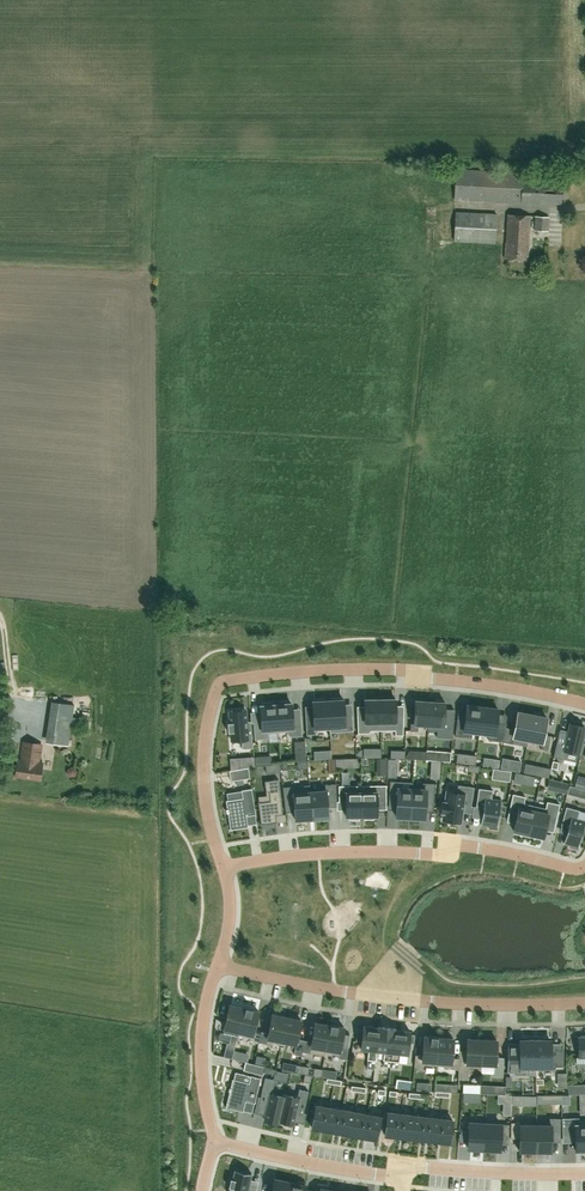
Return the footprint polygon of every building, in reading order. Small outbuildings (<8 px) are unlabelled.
[(454,199),(561,205),(562,182),(523,180),(523,173),(456,169),(454,199)] [(456,212),(454,241),(495,243),(497,214),(456,212)] [(505,259),(528,260),(531,216),(508,214),(505,259)] [(534,230),(548,231),(549,217),(535,216),(534,230)] [(353,715),(345,715),(344,700),(341,700),(341,698),(332,698),(332,700),(328,701),(330,732),(354,731),(353,715)] [(313,712),(306,712),(307,735),(315,734),(315,730),(329,730),(330,732),(328,701),(325,701),(325,699),(315,699),(315,701),(313,702),(313,712)] [(381,730),(380,699),(365,699),(365,716),(357,716),(358,733),(368,733),(371,730),(381,730)] [(396,715),(396,699),(380,699),(381,730),(395,730),(395,735),(403,735),(403,715),(396,715)] [(435,702),(430,701),(428,730),(437,730),(437,737),(452,738),(454,719),(444,719),(445,702),(443,702),(443,700),(435,699),(435,702)] [(290,701),(279,702),(280,704),(276,704),(278,732),(288,732),(288,734),(291,737),(302,736),(301,718),(295,718),(293,717),(291,703),(290,703),(290,701)] [(428,730),(430,701),(415,701),(414,724),(411,723),(410,731),(418,731),(418,725),(428,725),(428,730)] [(269,733),(278,732),(276,704),(272,705),(272,702),(262,703),(262,705),(260,706),(262,719),(260,721),(253,722),(255,740),(266,739),(269,736),(269,733)] [(483,707),(467,705),(465,719),(457,718),(455,736),(469,737),(470,732),(479,733),(483,707)] [(59,706),(59,715),(84,715),(84,706),(59,706)] [(498,709),(483,707),(479,733),(489,734),(488,740),(503,742),(506,724),(496,723),(498,709)] [(230,722),(228,723),(228,733),(231,732),(232,741),(242,740),(242,749),(253,748),(251,721),(247,721),(246,710),(229,711),(230,722)] [(528,739),(533,715),(518,713),(515,729),(508,727),(505,742),(513,743),(514,737),(528,739)] [(534,716),(533,715),(528,739),(527,742),(542,745),(541,749),(548,750),(551,736),(544,734),(547,718),(544,717),(544,715),(535,713),(534,716)] [(559,731),(553,756),(564,759),(566,750),(578,753),(584,727),(570,723),(568,733),(559,731)] [(50,728),(49,742),(68,745),(70,731),(50,728)] [(305,753),(304,741),(295,742),(296,754),(305,753)] [(39,762),(42,745),(23,742),(21,759),(18,759),(15,776),(40,780),(43,763),(39,762)] [(405,759),(426,760),(427,751),(410,750),(405,759)] [(427,751),(427,760),(431,760),(441,761),(451,762),(451,753),(427,751)] [(440,770),(441,761),(431,760),(431,769),(440,770)] [(276,764),(266,765),(267,773),(277,772),(276,764)] [(548,777),(550,768),(538,766),(536,775),(548,777)] [(248,767),(229,770),(231,781),(250,778),(248,767)] [(509,781),(511,772),(503,771),(502,780),(509,781)] [(533,786),(535,777),(516,773),(514,782),(533,786)] [(584,788),(584,778),(579,776),(577,786),(584,788)] [(266,792),(269,791),(270,801),(259,802),(259,801),(258,802),(261,824),(265,824),(265,827),(276,826),(276,822),(277,822),(276,815),(283,814),(278,779),(265,781),(266,792)] [(568,784),(550,780),(548,789),(566,793),(568,784)] [(412,782),(390,781),(389,800),(397,800),(396,816),(410,817),(412,782)] [(426,802),(434,802),(435,783),(423,783),(423,788),(412,787),(413,782),(412,782),(410,817),(425,818),(426,802)] [(319,818),(319,821),(327,820),(327,818),(329,817),(328,806),(336,805),(336,806),(337,806),(336,784),(325,785),(326,790),(310,791),(310,785),(309,785),(312,819),(318,819),(318,818),(319,818)] [(306,819),(312,819),(309,785),(309,786),(284,788),(284,787),(283,787),(286,812),(286,811),(295,810),(295,820),(297,820),(297,822),(305,822),(305,819),(306,819)] [(362,817),(361,785),(339,786),(339,801),(346,801),(346,817),(350,817),(350,818),(350,819),(351,819),(358,819),(360,819),(360,818),(359,818),(359,817),(362,817)] [(361,785),(362,817),(364,817),(364,818),(364,819),(366,819),(373,819),(374,819),(374,818),(374,816),(377,816),(377,801),(386,801),(386,785),(361,785)] [(458,822),(461,822),(463,805),(471,806),(474,787),(458,785),(457,793),(447,791),(445,802),(443,802),(442,812),(444,813),(443,820),(449,821),(449,823),(458,824),(458,822)] [(567,794),(584,798),(584,789),(570,785),(567,794)] [(256,814),(252,788),(242,790),(242,791),(243,798),(228,800),(226,800),(227,809),(226,809),(226,813),(228,813),(231,829),(248,827),(248,824),(246,816),(256,814)] [(479,788),(477,806),(483,807),(481,824),(489,826),(489,828),(497,829),(501,800),(491,799),(492,790),(479,788)] [(513,831),(528,834),(535,806),(524,803),(525,797),(513,794),(509,812),(517,814),(513,831)] [(535,806),(528,834),(544,837),(547,821),(555,823),(560,804),(547,802),(546,808),(535,806)] [(569,826),(564,843),(570,845),(570,847),(578,849),(584,823),(584,821),(577,819),(579,811),(567,807),(562,824),(569,826)] [(509,846),(525,848),(527,838),(510,836),(509,846)] [(237,1036),(244,1008),(230,1004),(223,1033),(231,1035),(229,1043),(227,1043),(224,1056),(232,1059),(237,1036)] [(244,1008),(237,1036),(238,1037),(238,1035),(251,1038),(251,1040),(259,1042),(261,1031),(254,1030),(259,1011),(244,1008)] [(262,1032),(261,1031),(259,1042),(267,1044),(267,1042),(281,1045),(282,1042),(287,1017),(273,1014),(269,1033),(262,1032)] [(287,1017),(282,1042),(296,1045),(294,1054),(302,1056),(303,1052),(305,1040),(297,1039),(301,1020),(287,1017)] [(312,1042),(305,1040),(303,1052),(325,1055),(330,1025),(315,1022),(312,1042)] [(325,1055),(325,1056),(325,1054),(339,1056),(339,1058),(347,1059),(348,1048),(341,1046),(344,1027),(330,1025),(325,1055)] [(363,1035),(362,1041),(361,1049),(368,1050),(367,1059),(368,1060),(375,1060),(376,1060),(377,1051),(380,1027),(379,1027),(379,1028),(364,1026),(363,1029),(363,1035)] [(395,1029),(380,1027),(377,1051),(384,1051),(383,1060),(384,1060),(391,1061),(395,1029)] [(395,1029),(391,1061),(399,1062),(400,1062),(400,1053),(408,1054),(409,1043),(410,1034),(410,1031),(395,1030),(395,1029)] [(437,1066),(439,1037),(424,1036),(423,1055),(415,1055),(414,1066),(423,1067),(423,1065),(437,1066)] [(578,1057),(584,1057),(584,1036),(579,1036),(579,1037),(579,1038),(578,1038),(578,1040),(576,1040),(576,1051),(578,1051),(578,1057)] [(453,1038),(439,1037),(437,1066),(450,1067),(450,1069),(459,1069),(459,1058),(452,1058),(453,1038)] [(459,1069),(458,1079),(469,1080),(469,1070),(481,1070),(482,1039),(468,1039),(467,1052),(466,1053),(460,1053),(459,1058),(459,1069)] [(494,1065),(494,1075),(503,1075),(504,1057),(496,1056),(497,1040),(482,1039),(481,1070),(482,1065),(494,1065)] [(509,1051),(508,1072),(526,1072),(526,1069),(536,1069),(536,1040),(528,1040),(528,1041),(520,1041),(520,1043),(509,1043),(509,1051)] [(543,1040),(536,1040),(536,1069),(556,1069),(556,1067),(563,1067),(563,1050),(555,1049),(555,1051),(551,1051),(551,1041),(543,1041),(543,1040)] [(375,1060),(368,1060),(367,1068),(375,1069),(375,1060)] [(262,1075),(264,1066),(245,1062),(242,1070),(262,1075)] [(313,1075),(321,1077),(322,1069),(315,1068),(313,1075)] [(483,1081),(483,1072),(474,1072),(474,1080),(483,1081)] [(261,1078),(251,1075),(249,1083),(233,1079),(230,1087),(229,1087),(228,1091),(230,1091),(226,1107),(243,1112),(245,1101),(255,1103),(261,1078)] [(260,1099),(260,1102),(265,1104),(265,1107),(268,1108),(266,1115),(265,1120),(278,1123),(279,1121),(284,1097),(272,1094),(275,1080),(266,1078),(265,1077),(260,1099)] [(465,1081),(465,1090),(482,1090),(482,1081),(465,1081)] [(284,1097),(279,1121),(292,1124),(294,1118),(295,1114),(302,1116),(303,1112),(308,1091),(300,1089),(298,1097),(285,1095),(284,1097)] [(570,1104),(570,1095),(561,1096),(561,1104),(570,1104)] [(513,1105),(521,1106),(521,1096),(513,1096),(513,1105)] [(329,1108),(316,1105),(312,1128),(325,1130),(329,1108)] [(511,1115),(511,1107),(503,1107),(503,1115),(511,1115)] [(338,1132),(342,1110),(329,1108),(325,1130),(338,1132)] [(350,1135),(355,1112),(342,1110),(338,1132),(350,1135)] [(363,1137),(367,1114),(355,1112),(350,1135),(363,1137)] [(398,1136),(401,1114),(388,1112),(385,1135),(398,1136)] [(376,1139),(380,1117),(367,1114),(363,1137),(376,1139)] [(411,1138),(414,1115),(401,1114),(398,1136),(411,1138)] [(424,1140),(427,1117),(414,1115),(411,1138),(424,1140)] [(437,1141),(439,1119),(427,1117),(424,1140),(437,1141)] [(579,1121),(579,1117),(564,1118),(565,1135),(575,1135),(576,1142),(576,1151),(583,1151),(584,1153),(584,1121),(579,1121)] [(536,1125),(536,1151),(552,1151),(552,1137),(560,1137),(560,1118),(552,1118),(552,1125),(536,1125)] [(450,1143),(453,1120),(439,1119),(437,1141),(450,1143)] [(461,1122),(461,1134),(469,1134),(468,1149),(475,1149),(477,1149),(483,1149),(484,1150),(485,1123),(461,1122)] [(536,1151),(536,1125),(521,1125),(521,1122),(511,1122),(510,1138),(519,1138),(519,1151),(536,1151)] [(485,1123),(484,1150),(485,1150),(485,1149),(491,1150),(493,1150),(499,1150),(500,1144),(500,1136),(509,1136),(509,1124),(485,1123)] [(229,1188),(231,1188),(231,1190),(256,1190),(258,1184),(250,1182),(251,1174),(235,1170),(233,1179),(231,1179),(229,1188)] [(290,1182),(274,1179),(272,1190),(288,1190),(290,1182)] [(288,1190),(305,1190),(306,1183),(297,1181),(297,1183),(290,1182),(288,1190)]
